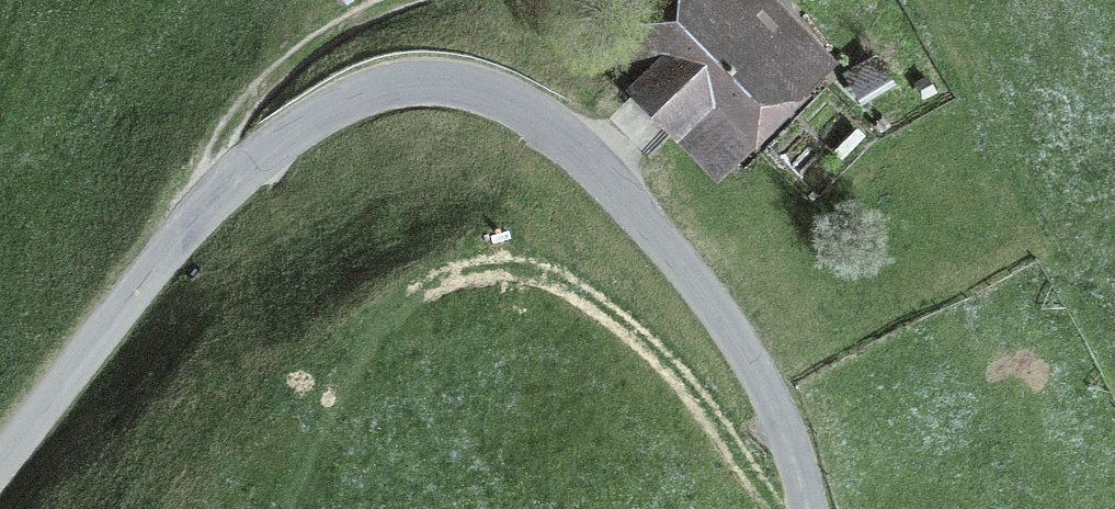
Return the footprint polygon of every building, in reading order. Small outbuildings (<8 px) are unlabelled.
[(732,150),(726,144),(802,71),(734,0),(676,0),(609,63),(720,179),(734,166),(725,156),(732,150)]
